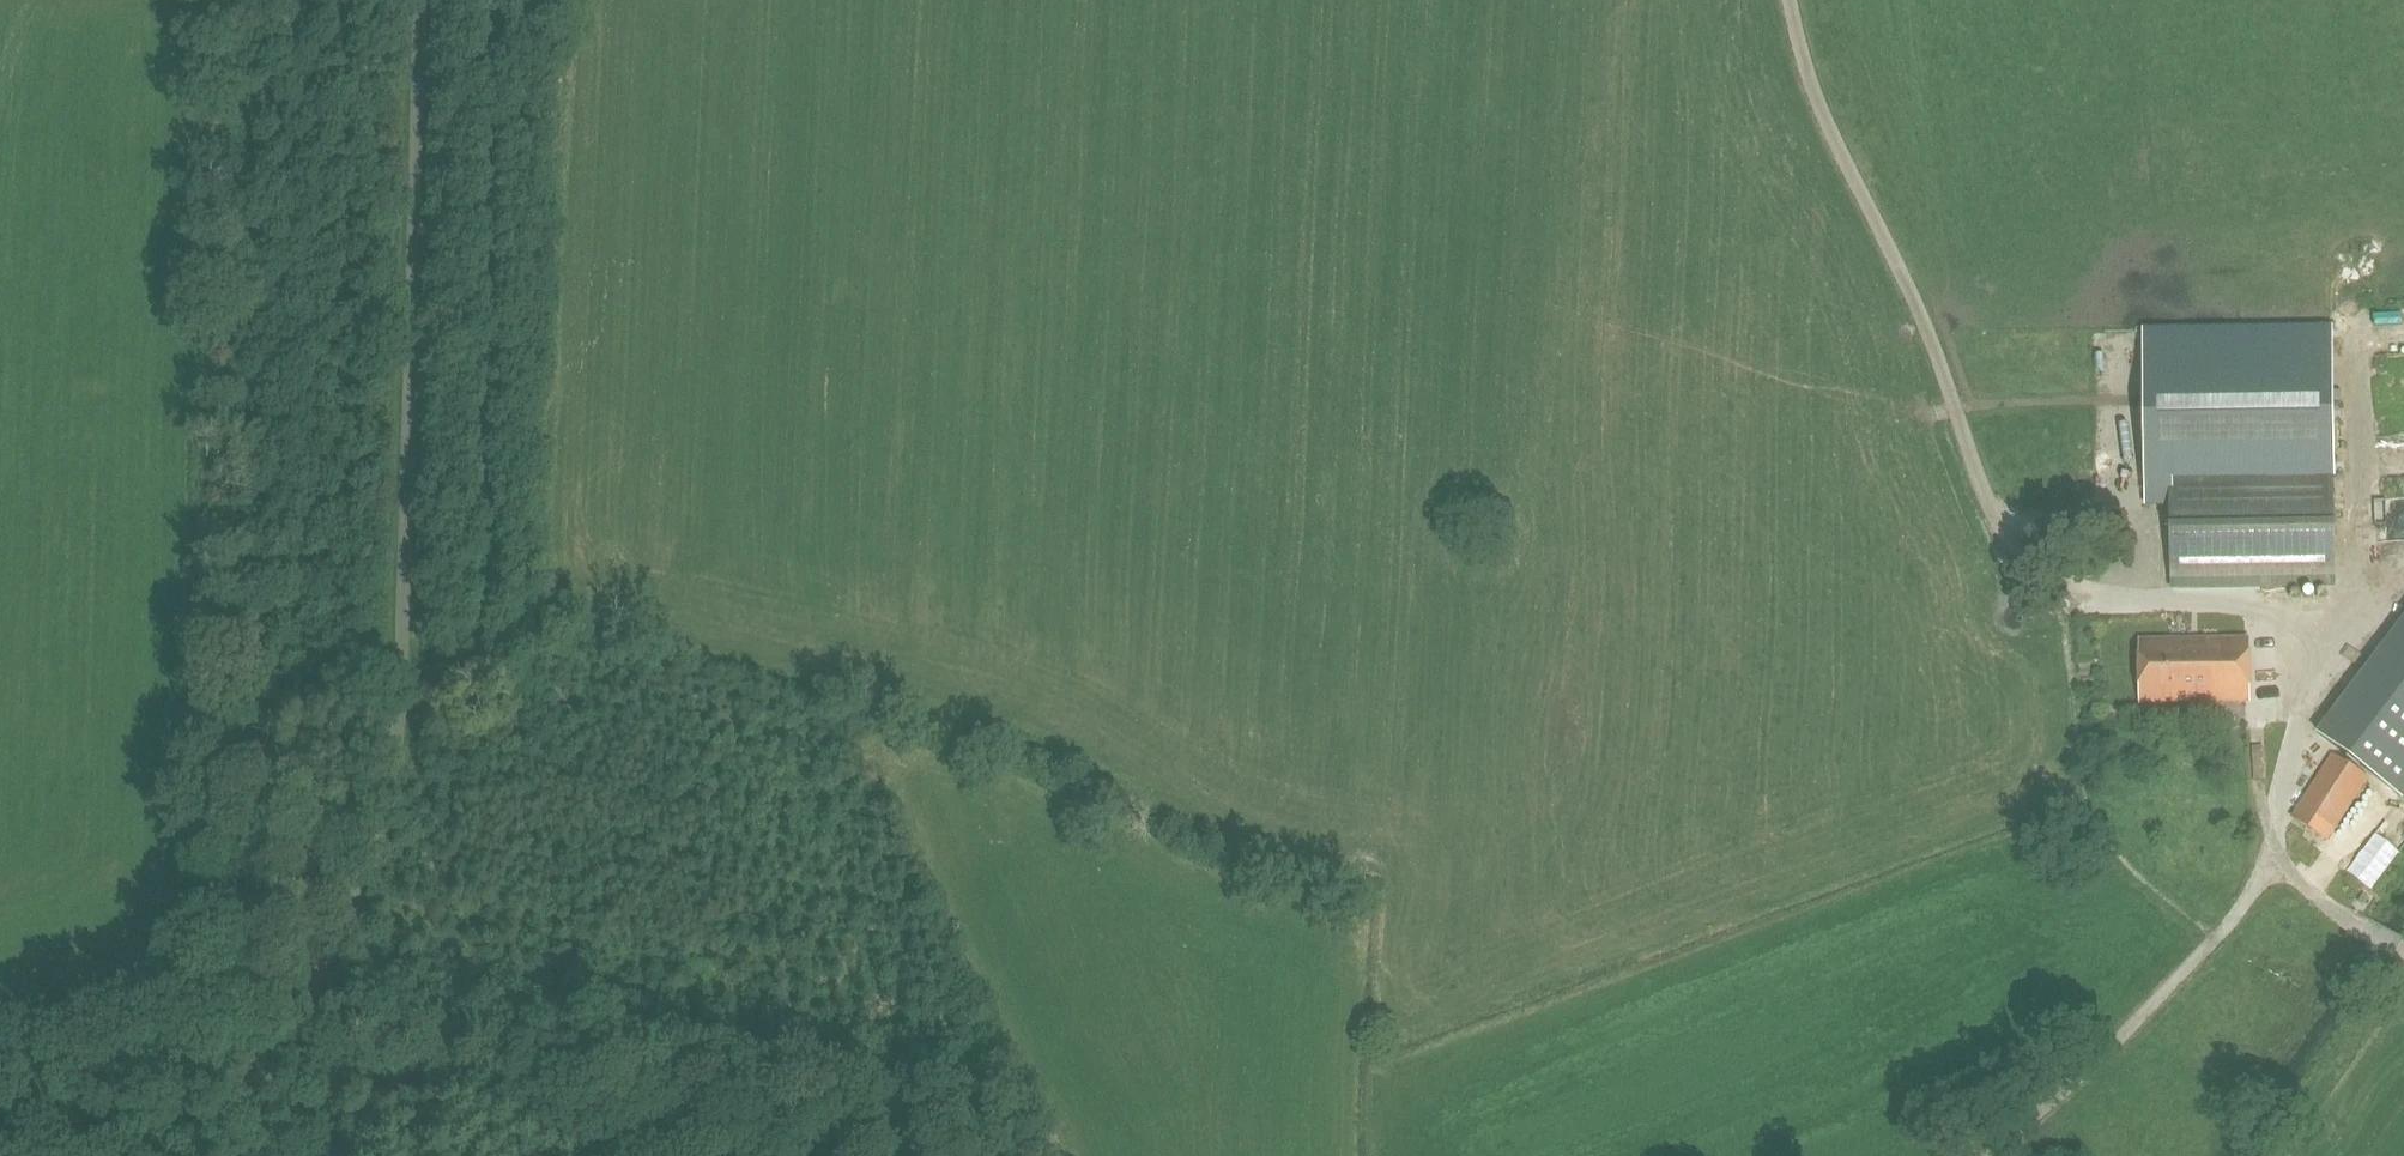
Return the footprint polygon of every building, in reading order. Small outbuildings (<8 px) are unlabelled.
[(2336,478),(2334,325),(2143,327),(2147,491),(2170,491),(2169,481),(2333,478),(2336,478)] [(2169,481),(2170,491),(2172,588),(2335,585),(2333,478),(2169,481)] [(2320,736),(2403,800),(2403,798),(2403,625),(2320,736)] [(2245,638),(2144,639),(2145,667),(2195,668),(2195,671),(2196,701),(2246,700),(2245,638)] [(2195,671),(2145,667),(2144,702),(2196,701),(2195,671)] [(2268,705),(2288,700),(2284,686),(2264,691),(2268,705)] [(2333,755),(2292,817),(2327,840),(2368,778),(2333,755)]
